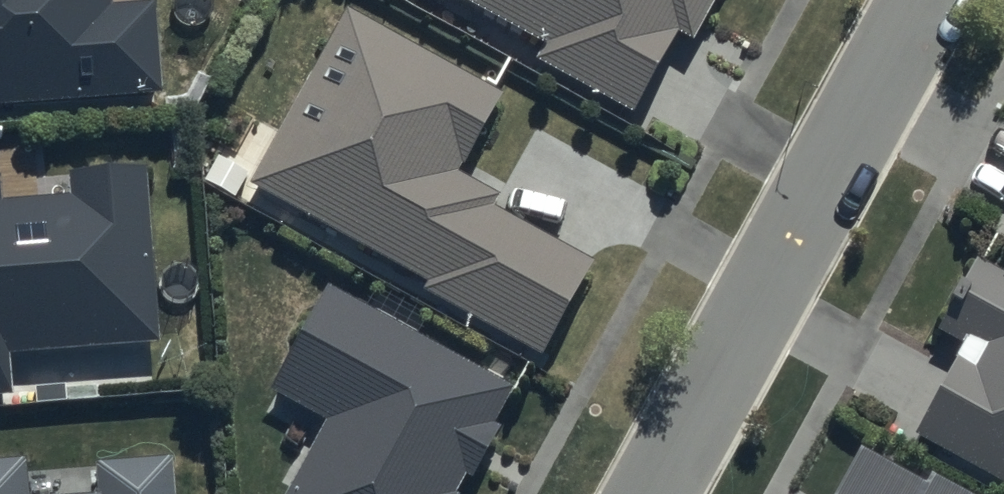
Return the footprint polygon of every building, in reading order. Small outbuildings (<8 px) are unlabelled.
[(160,98),(154,6),(110,9),(109,0),(0,0),(0,110),(160,98)] [(546,49),(539,62),(630,113),(674,34),(690,43),(714,0),(457,0),(546,49)] [(504,94),(346,7),(247,186),(429,286),(423,296),(538,360),(591,264),(493,210),(500,198),(459,176),(504,94)] [(12,399),(9,356),(159,345),(146,167),(66,173),(68,198),(0,203),(0,399),(12,399)] [(975,261),(937,332),(964,347),(913,442),(1003,491),(1003,276),(975,261)] [(330,288),(273,392),(330,423),(291,493),(458,493),(465,481),(472,485),(502,430),(497,427),(517,390),(330,288)] [(860,450),(836,493),(970,493),(931,473),(925,485),(860,450)] [(174,459),(95,464),(97,493),(176,493),(174,459)] [(0,465),(0,493),(26,493),(24,463),(0,465)]
